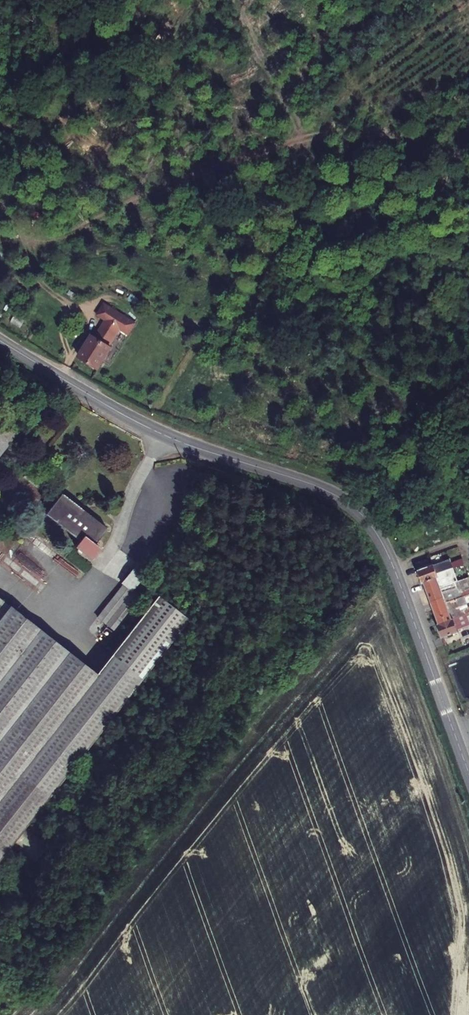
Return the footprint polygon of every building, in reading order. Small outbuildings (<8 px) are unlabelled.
[(104,322),(112,327),(114,324),(120,327),(125,320),(110,311),(104,322)] [(141,329),(125,320),(120,327),(126,331),(123,335),(133,342),(141,329)] [(95,343),(82,364),(94,371),(120,327),(114,324),(112,327),(109,333),(101,346),(95,343)] [(112,354),(123,335),(126,331),(120,327),(94,371),(105,378),(117,356),(112,354)] [(103,329),(95,343),(101,346),(109,333),(103,329)] [(0,424),(0,471),(23,442),(0,424)] [(32,499),(32,481),(9,481),(9,499),(32,499)] [(64,498),(50,518),(83,544),(80,549),(96,561),(104,550),(99,546),(109,532),(64,498)] [(450,561),(419,573),(422,583),(424,582),(454,571),(465,566),(464,561),(452,566),(450,561)] [(134,564),(119,583),(122,586),(131,592),(146,572),(134,564)] [(454,571),(424,582),(428,595),(459,584),(454,571)] [(428,595),(434,610),(447,606),(468,597),(468,592),(462,594),(462,592),(468,589),(468,580),(459,584),(428,595)] [(122,586),(97,618),(112,630),(138,597),(131,592),(122,586)] [(88,680),(0,616),(0,859),(173,626),(144,604),(88,680)] [(434,610),(439,624),(466,614),(468,613),(468,607),(457,612),(456,609),(449,612),(447,606),(434,610)] [(439,624),(438,624),(443,638),(459,633),(458,630),(468,625),(468,621),(466,614),(439,624)]
